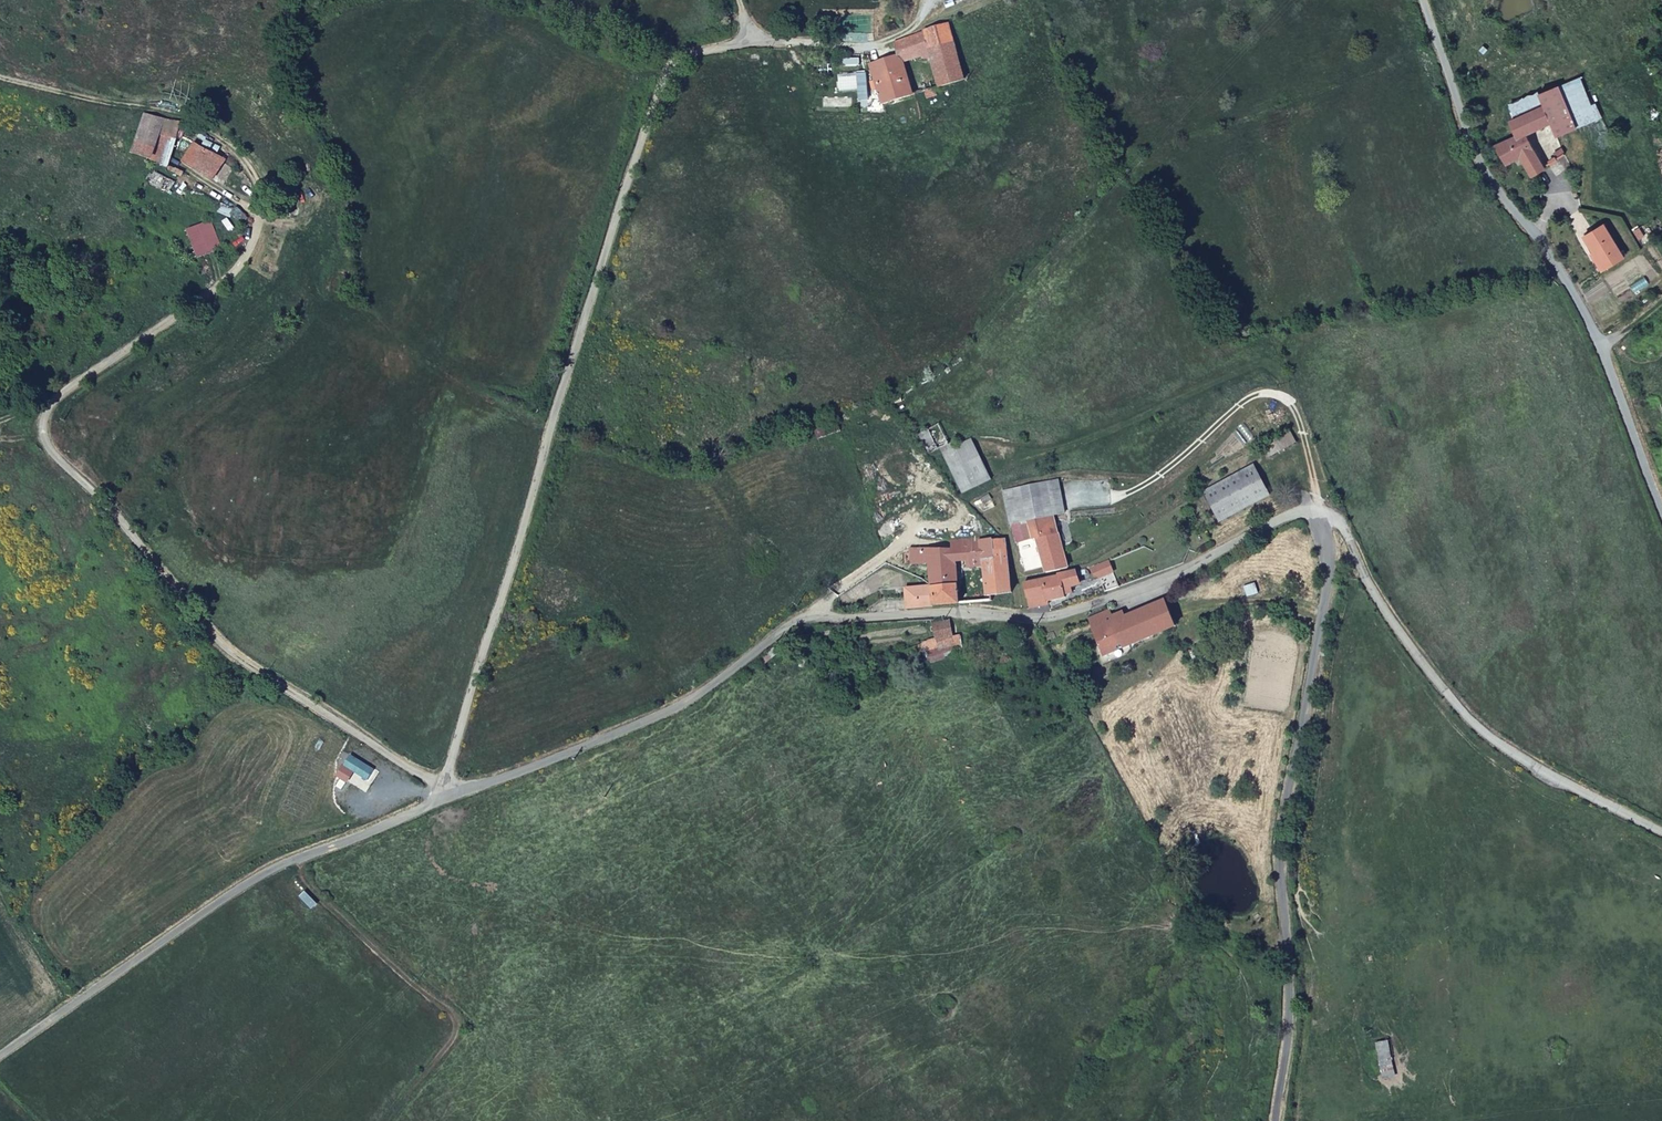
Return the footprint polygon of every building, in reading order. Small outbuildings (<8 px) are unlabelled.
[(950,21),(927,30),(934,58),(936,68),(919,78),(924,92),(966,79),(951,24),(950,21)] [(927,30),(897,41),(901,54),(903,54),(906,62),(934,58),(927,30)] [(882,52),(869,56),(871,63),(884,60),(882,52)] [(871,63),(885,103),(916,94),(906,62),(903,54),(901,54),(884,60),(871,63)] [(1575,77),(1555,85),(1573,128),(1593,120),(1575,77)] [(1554,137),(1573,128),(1555,85),(1536,93),(1542,107),(1512,120),(1518,134),(1497,142),(1505,162),(1514,158),(1517,164),(1523,161),(1528,175),(1540,170),(1527,135),(1550,126),(1554,137)] [(166,118),(145,115),(133,154),(153,159),(160,136),(176,139),(178,136),(180,121),(166,118)] [(168,165),(176,139),(160,136),(153,159),(168,165)] [(184,164),(212,180),(225,159),(195,144),(184,164)] [(150,183),(169,192),(174,182),(154,173),(150,183)] [(1596,248),(1605,264),(1622,253),(1602,220),(1583,232),(1593,249),(1596,248)] [(194,231),(204,257),(224,250),(219,237),(212,223),(194,231)] [(1600,267),(1605,264),(1596,248),(1593,249),(1590,251),(1600,267)] [(1204,490),(1219,521),(1271,494),(1254,463),(1204,490)] [(1029,520),(1033,535),(1037,535),(1046,572),(1067,567),(1055,515),(1066,512),(1059,479),(1004,490),(1011,524),(1029,520)] [(1007,538),(994,538),(980,539),(984,565),(985,578),(967,591),(968,602),(992,600),(992,596),(1014,592),(1007,538)] [(984,565),(980,539),(953,539),(954,546),(956,568),(984,565)] [(956,568),(954,546),(924,548),(903,551),(903,560),(929,561),(932,587),(958,585),(956,568)] [(1107,592),(1121,587),(1109,561),(1091,568),(1096,574),(1100,576),(1107,592)] [(1081,582),(1077,569),(1061,573),(1061,575),(1026,583),(1030,607),(1048,604),(1048,601),(1067,597),(1066,593),(1065,588),(1072,585),(1081,582)] [(908,608),(953,603),(960,603),(958,585),(932,587),(923,588),(906,589),(908,608)] [(1065,588),(1066,593),(1073,592),(1072,585),(1065,588)] [(1106,655),(1177,625),(1166,599),(1127,616),(1116,620),(1114,616),(1111,609),(1090,618),(1106,655)] [(1125,611),(1114,616),(1116,620),(1127,616),(1125,611)] [(950,619),(933,623),(936,637),(906,648),(912,662),(956,649),(950,619)]
